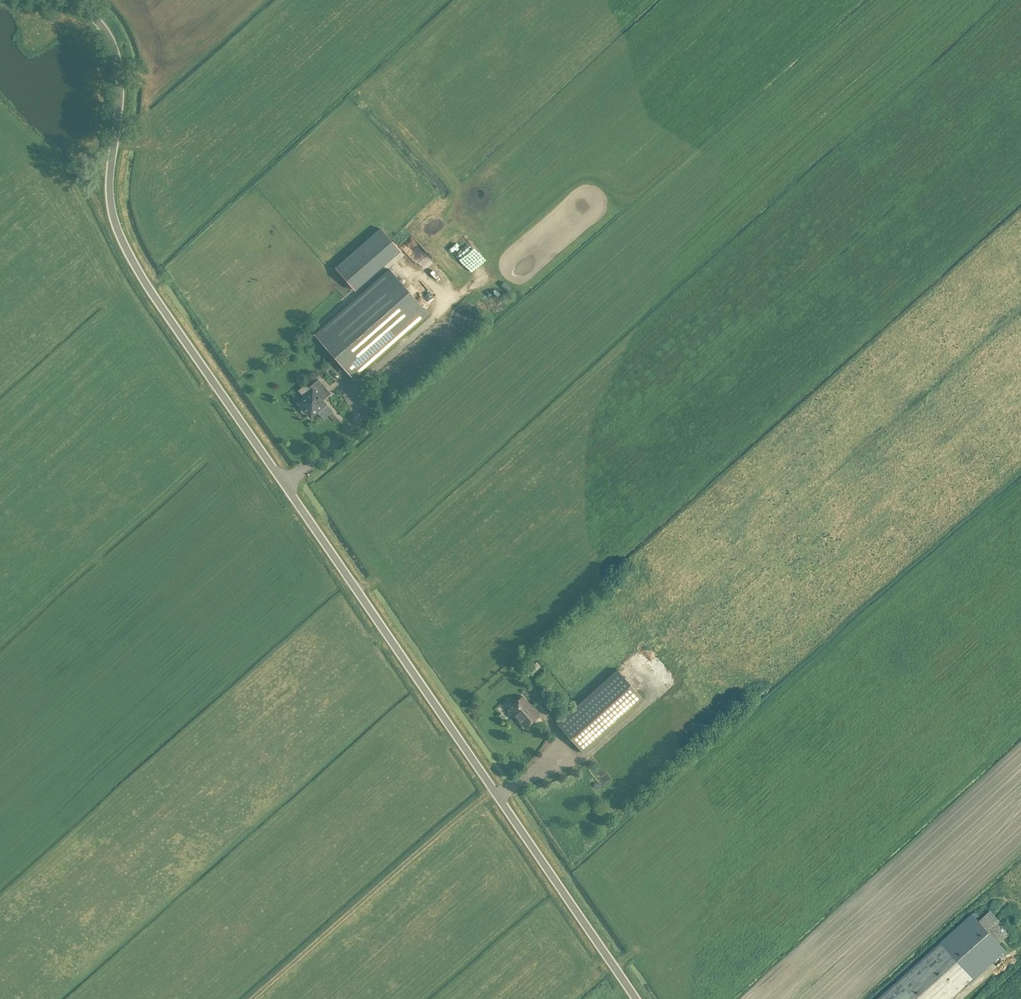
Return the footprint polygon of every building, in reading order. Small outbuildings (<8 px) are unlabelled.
[(335,267),(347,281),(355,290),(400,250),(381,228),(335,267)] [(457,265),(462,272),(468,268),(463,261),(457,265)] [(354,380),(429,314),(389,269),(314,335),(354,380)] [(331,393),(318,379),(308,388),(311,391),(297,403),(301,407),(301,409),(301,411),(302,412),(303,413),(305,414),(307,413),(311,418),(326,405),(322,401),(331,393)] [(641,643),(630,654),(659,684),(670,674),(641,643)] [(617,669),(557,723),(584,753),(644,699),(617,669)] [(525,728),(539,715),(522,697),(508,709),(525,728)] [(987,907),(978,915),(998,937),(1007,928),(987,907)] [(939,942),(876,998),(951,998),(1005,951),(986,930),(971,914),(939,942)]
